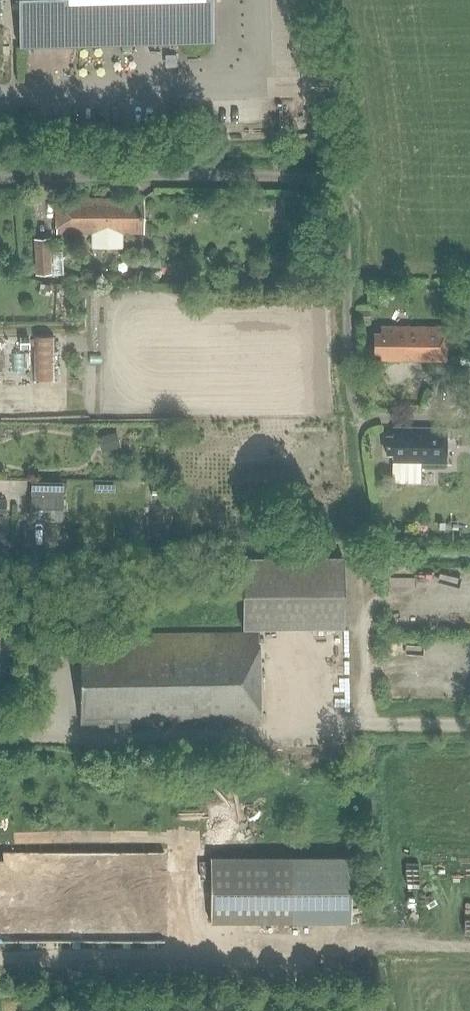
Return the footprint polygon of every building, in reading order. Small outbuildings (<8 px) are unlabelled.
[(20,49),(214,43),(213,0),(19,0),(20,49)] [(142,232),(142,200),(60,199),(59,232),(142,232)] [(35,240),(37,275),(52,274),(51,240),(35,240)] [(41,284),(39,293),(50,295),(51,285),(41,284)] [(359,322),(370,322),(370,310),(359,311),(359,322)] [(446,360),(446,332),(419,332),(419,327),(382,327),(382,334),(375,333),(374,353),(381,353),(381,359),(419,360),(419,355),(434,355),(434,360),(446,360)] [(34,382),(54,382),(54,336),(34,336),(34,382)] [(20,337),(21,349),(30,349),(30,337),(20,337)] [(461,380),(461,384),(469,384),(469,356),(461,356),(461,380)] [(162,425),(162,438),(170,438),(170,425),(162,425)] [(447,463),(447,428),(394,427),(394,436),(387,436),(387,454),(394,454),(394,462),(447,463)] [(117,432),(98,437),(102,452),(121,447),(117,432)] [(63,521),(63,494),(32,493),(31,521),(63,521)] [(6,545),(8,538),(4,532),(0,532),(0,548),(6,545)] [(242,559),(243,630),(344,629),(344,558),(242,559)] [(130,724),(261,721),(260,632),(79,634),(81,723),(130,722),(130,724)] [(165,941),(165,852),(3,853),(3,861),(0,861),(0,942),(165,941)] [(210,923),(278,923),(278,857),(210,857),(210,923)] [(278,857),(278,923),(351,922),(351,857),(278,857)]
